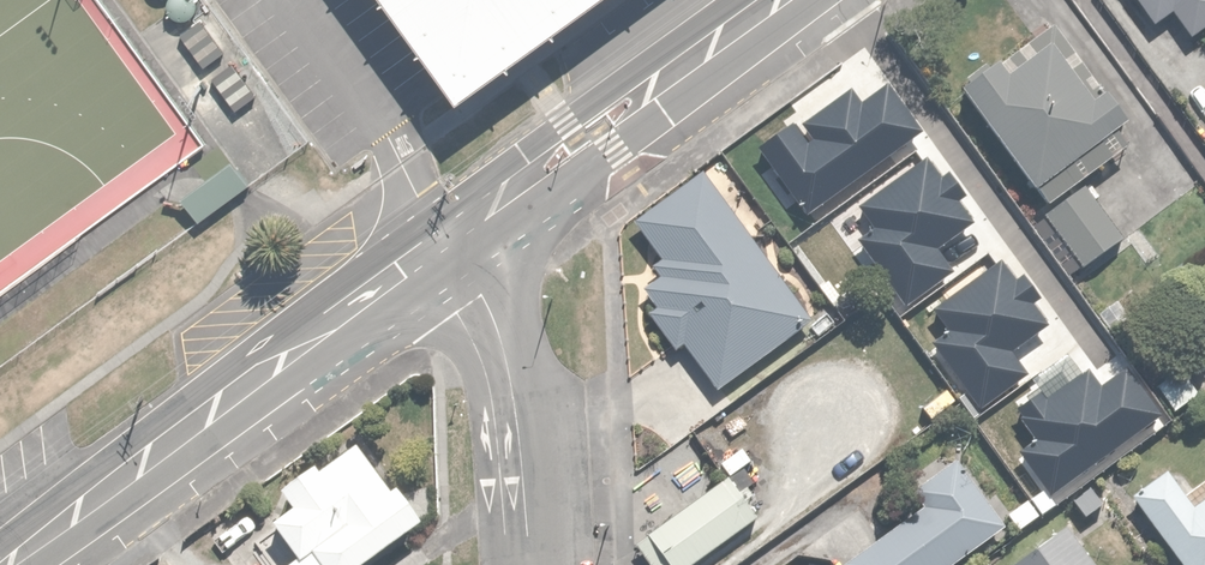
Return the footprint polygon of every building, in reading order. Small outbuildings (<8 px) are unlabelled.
[(459,92),(587,0),(393,0),(459,92)] [(1151,23),(1169,10),(1187,35),(1204,22),(1204,0),(1135,0),(1151,23)] [(1120,120),(1047,29),(961,98),(1045,202),(1110,150),(1099,136),(1120,120)] [(915,296),(950,270),(958,281),(1008,244),(985,213),(976,219),(902,119),(826,175),(915,296)] [(243,184),(226,162),(181,197),(198,219),(243,184)] [(702,175),(633,228),(659,261),(651,267),(658,276),(638,291),(654,311),(644,318),(671,353),(682,345),(713,385),(808,313),(702,175)] [(1083,187),(1044,216),(1081,266),(1119,238),(1083,187)] [(1034,224),(1010,242),(1077,329),(1101,311),(1034,224)] [(947,303),(914,328),(948,372),(981,347),(947,303)] [(1177,368),(1153,385),(1174,414),(1198,398),(1177,368)] [(354,443),(280,498),(286,506),(266,521),(295,561),(289,564),(358,564),(414,523),(354,443)] [(1004,528),(955,460),(911,491),(923,507),(841,564),(951,564),(1004,528)] [(1130,497),(1181,564),(1204,564),(1204,477),(1184,494),(1166,470),(1130,497)] [(724,479),(633,544),(648,564),(691,564),(754,520),(724,479)] [(1042,515),(1029,496),(1005,514),(1018,532),(1042,515)] [(1060,531),(1014,564),(1086,564),(1060,531)]
